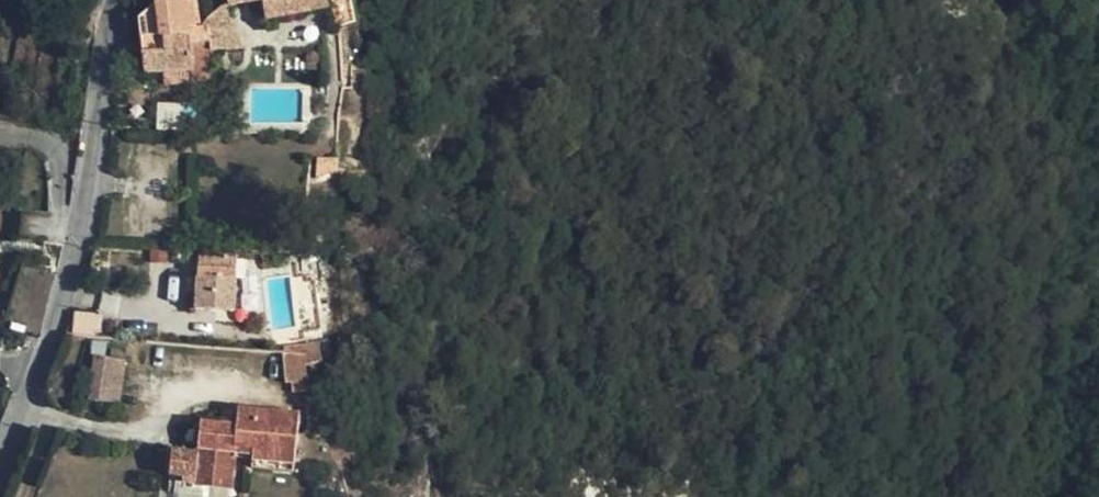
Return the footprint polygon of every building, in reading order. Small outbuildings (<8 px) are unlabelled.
[(353,23),(349,0),(263,0),(267,17),(329,6),(332,26),(353,23)] [(196,1),(152,6),(141,17),(143,37),(191,32),(200,31),(196,1)] [(205,21),(207,30),(210,40),(211,46),(211,48),(241,46),(224,5),(205,21)] [(191,32),(143,37),(144,51),(143,52),(144,72),(163,71),(192,69),(192,76),(210,76),(211,48),(211,46),(210,40),(192,43),(191,32)] [(164,79),(192,76),(192,69),(163,71),(164,79)] [(185,102),(162,102),(161,131),(172,131),(172,126),(185,126),(185,102)] [(336,171),(337,159),(319,158),(317,177),(336,171)] [(238,250),(203,248),(202,265),(199,265),(197,292),(193,292),(192,307),(218,309),(219,294),(236,295),(238,250)] [(306,277),(299,279),(304,329),(321,328),(315,280),(307,281),(306,277)] [(235,310),(236,295),(219,294),(218,309),(235,310)] [(305,354),(284,353),(286,381),(292,381),(294,391),(308,390),(305,354)] [(129,362),(99,357),(93,400),(123,405),(129,362)] [(279,420),(280,412),(238,408),(237,425),(200,421),(197,454),(173,450),(169,482),(231,487),(234,454),(252,456),(253,452),(273,455),(272,468),(292,471),(298,422),(279,420)] [(299,415),(280,412),(279,420),(298,422),(299,415)] [(251,466),(272,468),(273,455),(253,452),(252,456),(251,466)]
